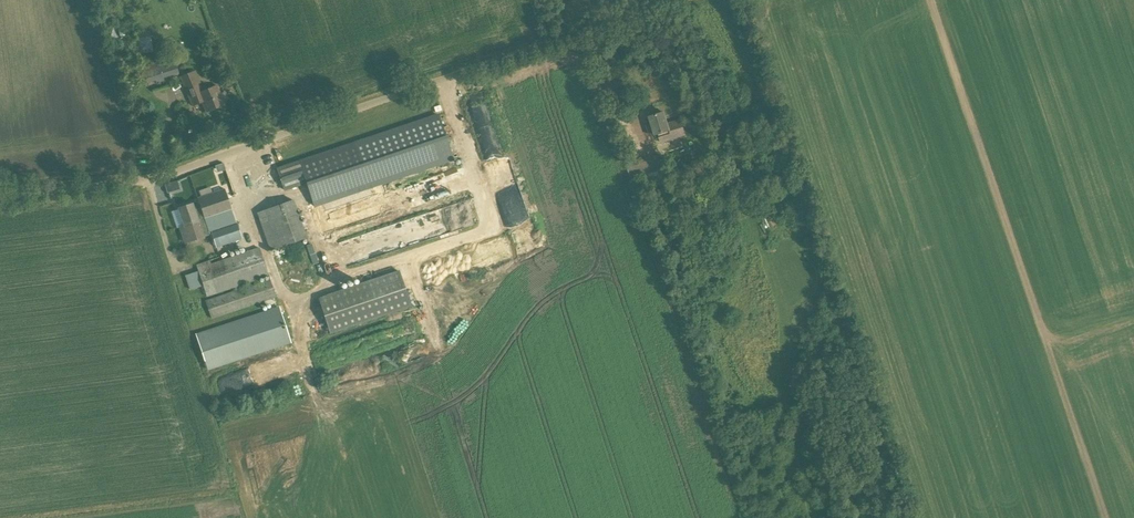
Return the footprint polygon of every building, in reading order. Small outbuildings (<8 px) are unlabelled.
[(137,54),(153,52),(151,37),(135,39),(137,54)] [(159,51),(169,48),(166,40),(156,44),(159,51)] [(179,79),(172,58),(139,69),(145,84),(156,81),(158,87),(164,85),(162,79),(172,75),(174,81),(179,79)] [(202,102),(201,102),(206,113),(226,105),(225,101),(228,99),(225,91),(221,93),(218,86),(203,92),(203,91),(198,92),(202,102)] [(668,125),(663,112),(649,117),(651,124),(646,126),(650,135),(654,134),(655,135),(659,134),(662,143),(685,135),(680,120),(668,125)] [(437,118),(278,169),(285,190),(307,183),(315,207),(450,163),(447,153),(453,151),(450,143),(445,145),(437,118)] [(756,151),(775,145),(772,135),(753,141),(756,151)] [(678,178),(694,173),(691,165),(675,170),(678,178)] [(665,168),(648,174),(650,181),(668,176),(665,168)] [(167,193),(173,191),(171,183),(165,185),(167,193)] [(208,231),(236,222),(226,189),(198,198),(201,208),(195,210),(192,203),(178,208),(184,226),(180,227),(185,243),(203,237),(203,235),(209,234),(208,231)] [(270,251),(307,238),(293,200),(256,213),(270,251)] [(346,242),(352,263),(444,236),(448,232),(443,226),(446,224),(445,220),(438,222),(440,230),(435,224),(432,214),(416,219),(417,225),(415,226),(420,232),(422,238),(406,242),(405,241),(400,224),(397,225),(394,227),(380,232),(384,244),(375,233),(346,242)] [(208,231),(209,234),(209,233),(209,231),(211,230),(216,248),(242,240),(236,222),(208,231)] [(269,277),(260,250),(211,265),(210,261),(197,265),(198,271),(185,276),(189,290),(203,286),(206,296),(269,277)] [(330,334),(411,306),(399,270),(317,298),(330,334)] [(210,319),(271,300),(276,299),(270,281),(204,301),(210,319)] [(207,371),(291,343),(278,306),(195,333),(207,371)] [(884,512),(903,506),(901,501),(883,507),(884,512)]
